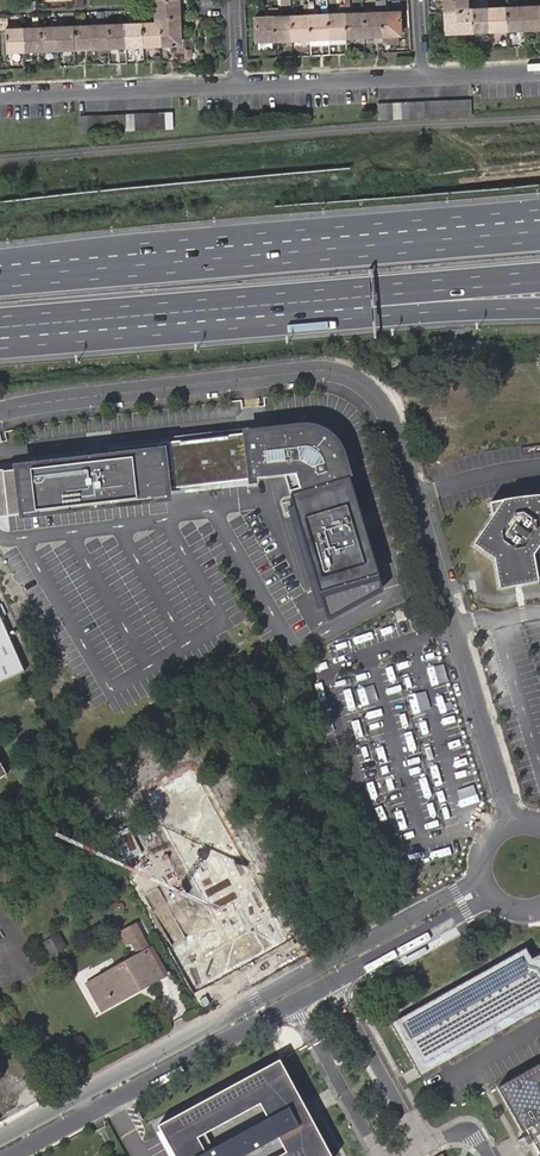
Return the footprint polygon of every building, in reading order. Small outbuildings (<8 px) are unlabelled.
[(155,17),(159,17),(159,22),(23,27),(6,28),(6,52),(123,47),(129,47),(181,44),(178,0),(154,0),(155,17)] [(445,33),(539,28),(539,5),(471,8),(471,11),(468,12),(468,8),(467,0),(443,0),(445,33)] [(384,1),(380,1),(375,1),(375,13),(312,15),(312,3),(302,4),(303,16),(276,17),(275,7),(265,8),(266,17),(254,18),(255,41),(400,34),(400,11),(384,12),(384,1)] [(470,117),(470,114),(469,100),(377,104),(377,120),(470,117)] [(79,117),(80,132),(172,128),(171,113),(79,117)] [(306,536),(329,611),(387,593),(352,478),(350,479),(347,467),(349,467),(345,453),(342,449),(341,450),(339,447),(335,441),(332,439),(327,435),(324,433),(318,431),(318,430),(317,429),(310,428),(302,428),(267,433),(267,434),(251,436),(251,434),(173,444),(175,462),(178,479),(179,490),(288,477),(300,515),(306,536)] [(2,519),(170,499),(167,481),(178,479),(175,462),(165,463),(163,445),(92,454),(93,462),(0,473),(0,500),(2,519)] [(539,585),(534,560),(533,554),(539,544),(539,499),(525,500),(492,505),(494,519),(473,547),(493,562),(500,594),(539,585)] [(306,536),(300,515),(286,519),(297,539),(306,536)] [(26,671),(0,613),(0,683),(26,671)] [(158,889),(144,897),(172,945),(168,948),(194,994),(291,940),(194,768),(146,795),(217,921),(185,938),(158,889)] [(134,960),(99,979),(112,1004),(163,976),(135,925),(119,933),(134,960)] [(50,953),(68,946),(62,931),(44,938),(50,953)] [(391,1024),(420,1077),(539,1010),(539,954),(531,959),(525,949),(391,1024)] [(112,1004),(99,979),(91,984),(104,1008),(112,1004)] [(163,1128),(178,1155),(336,1155),(314,1116),(303,1122),(299,1114),(295,1107),(306,1102),(302,1095),(284,1062),(163,1128)] [(497,1090),(521,1133),(526,1130),(529,1136),(518,1142),(522,1149),(533,1143),(539,1155),(539,1066),(497,1090)]
